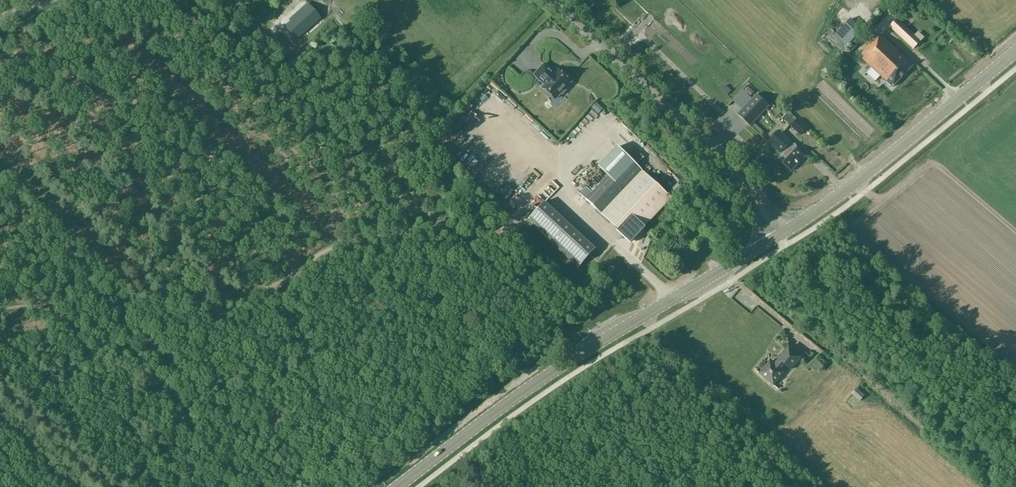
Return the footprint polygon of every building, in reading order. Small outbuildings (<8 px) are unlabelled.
[(310,3),(292,20),(304,31),(321,14),(310,3)] [(897,19),(890,27),(913,48),(920,41),(923,37),(918,32),(914,35),(897,19)] [(865,31),(857,24),(852,29),(846,23),(837,34),(849,45),(853,40),(855,42),(865,31)] [(873,40),(859,55),(892,87),(913,65),(880,34),(874,41),(873,40)] [(534,82),(531,85),(544,96),(549,90),(551,92),(556,87),(554,85),(559,79),(547,68),(543,73),(539,69),(540,68),(533,62),(523,72),(534,82)] [(579,98),(597,81),(587,70),(569,88),(579,98)] [(561,88),(574,76),(570,71),(557,83),(561,88)] [(750,126),(761,136),(764,133),(753,122),(769,106),(756,94),(737,114),(749,126),(750,126)] [(782,118),(800,136),(807,129),(788,112),(782,118)] [(778,130),(768,141),(781,153),(786,158),(782,163),(791,171),(805,156),(797,147),(796,148),(791,142),(778,130)] [(627,156),(592,193),(587,187),(580,194),(586,199),(630,241),(671,198),(637,165),(644,158),(635,148),(627,156)] [(544,202),(527,220),(578,268),(595,249),(544,202)] [(671,237),(664,238),(665,245),(672,244),(671,237)] [(736,288),(729,293),(743,308),(751,300),(748,296),(744,300),(743,297),(744,296),(736,288)] [(780,369),(784,364),(790,370),(801,357),(788,347),(773,365),(769,361),(759,373),(773,385),(784,373),(780,369)] [(811,368),(815,371),(816,370),(819,372),(823,366),(816,361),(811,368)] [(852,395),(860,401),(865,395),(857,389),(852,395)]
